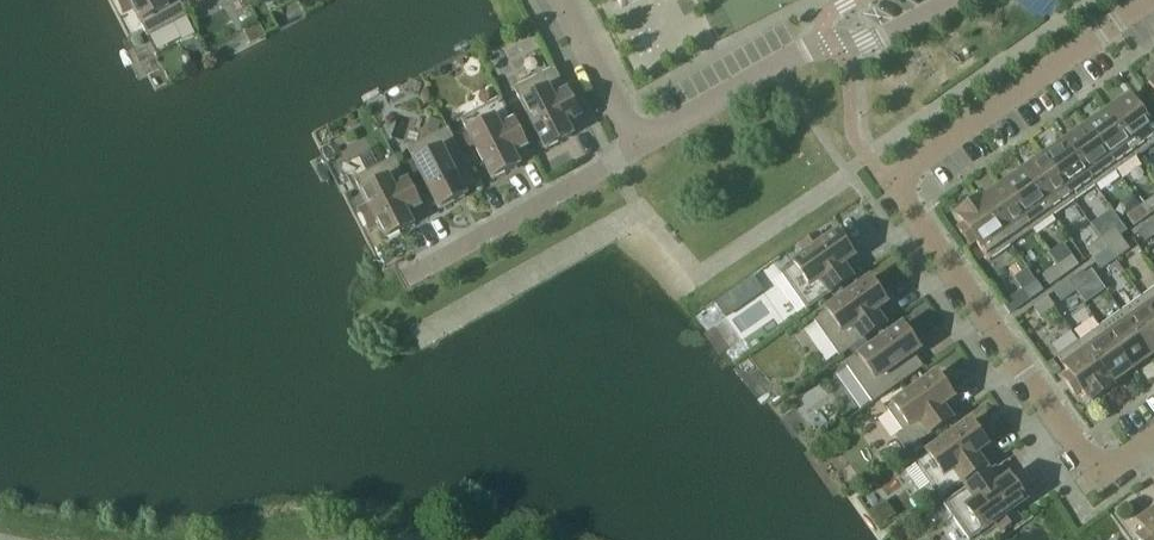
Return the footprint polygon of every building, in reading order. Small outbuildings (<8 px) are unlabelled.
[(178,0),(116,0),(123,14),(132,10),(146,38),(187,17),(178,0)] [(621,9),(638,0),(616,0),(621,9)] [(544,150),(570,137),(568,131),(582,124),(553,69),(513,90),(544,150)] [(1140,104),(1134,108),(1128,98),(1106,114),(1137,157),(1153,145),(1153,136),(1145,123),(1151,119),(1140,104)] [(529,154),(500,99),(460,120),(491,180),(517,167),(514,161),(529,154)] [(1137,157),(1106,114),(1085,129),(1115,172),(1137,157)] [(475,184),(447,129),(407,150),(438,210),(464,197),(461,191),(475,184)] [(1115,172),(1085,129),(1064,144),(1094,187),(1115,172)] [(1094,187),(1064,144),(1043,159),(1073,202),(1094,187)] [(422,214),(394,159),(353,179),(368,207),(359,212),(369,231),(377,226),(385,240),(411,227),(408,221),(422,214)] [(1073,202),(1043,159),(1021,173),(1052,217),(1073,202)] [(1052,217),(1021,173),(1000,188),(1031,232),(1052,217)] [(1031,232),(1000,188),(980,202),(979,200),(978,201),(1010,246),(1031,232)] [(1153,213),(1153,197),(1140,207),(1147,217),(1153,213)] [(1010,246),(978,201),(956,216),(964,228),(958,232),(969,248),(975,243),(988,262),(1010,246)] [(1147,217),(1140,207),(1126,217),(1133,227),(1147,217)] [(1151,223),(1137,233),(1144,243),(1153,236),(1153,227),(1151,223)] [(1121,240),(1114,230),(1100,240),(1107,250),(1121,240)] [(856,276),(847,263),(852,259),(835,235),(822,244),(817,236),(800,248),(805,256),(780,274),(806,312),(856,276)] [(1107,250),(1100,240),(1086,250),(1093,260),(1107,250)] [(1115,260),(1129,250),(1121,240),(1107,250),(1115,260)] [(1115,260),(1107,250),(1093,260),(1101,270),(1115,260)] [(1077,267),(1070,257),(1056,267),(1063,277),(1077,267)] [(1063,277),(1056,267),(1042,277),(1049,287),(1063,277)] [(1088,283),(1081,273),(1067,283),(1074,293),(1088,283)] [(751,278),(740,286),(749,299),(760,291),(751,278)] [(889,322),(880,309),(885,305),(868,282),(812,321),(839,358),(889,322)] [(1028,301),(1042,292),(1035,282),(1021,291),(1028,301)] [(1074,293),(1067,283),(1053,293),(1060,303),(1074,293)] [(1141,298),(1153,316),(1153,289),(1141,298)] [(1053,308),(1046,298),(1032,307),(1040,317),(1053,308)] [(1141,298),(1120,313),(1151,356),(1153,354),(1153,316),(1141,298)] [(1151,356),(1120,313),(1099,328),(1130,371),(1151,356)] [(922,369),(913,355),(918,352),(901,328),(845,367),(871,404),(922,369)] [(1130,371),(1099,328),(1079,342),(1110,388),(1111,388),(1110,385),(1130,371)] [(1110,388),(1079,342),(1056,358),(1069,377),(1063,381),(1074,396),(1080,392),(1089,404),(1110,388)] [(956,417),(947,404),(952,400),(935,376),(886,410),(902,433),(895,438),(905,452),(956,417)] [(990,465),(981,452),(986,448),(969,424),(913,463),(939,500),(990,465)] [(1008,479),(1003,482),(993,469),(943,505),(967,539),(972,539),(994,524),(1000,532),(1017,520),(1012,512),(1024,503),(1008,479)] [(1137,524),(1144,534),(1136,539),(1153,539),(1153,512),(1137,524)]
